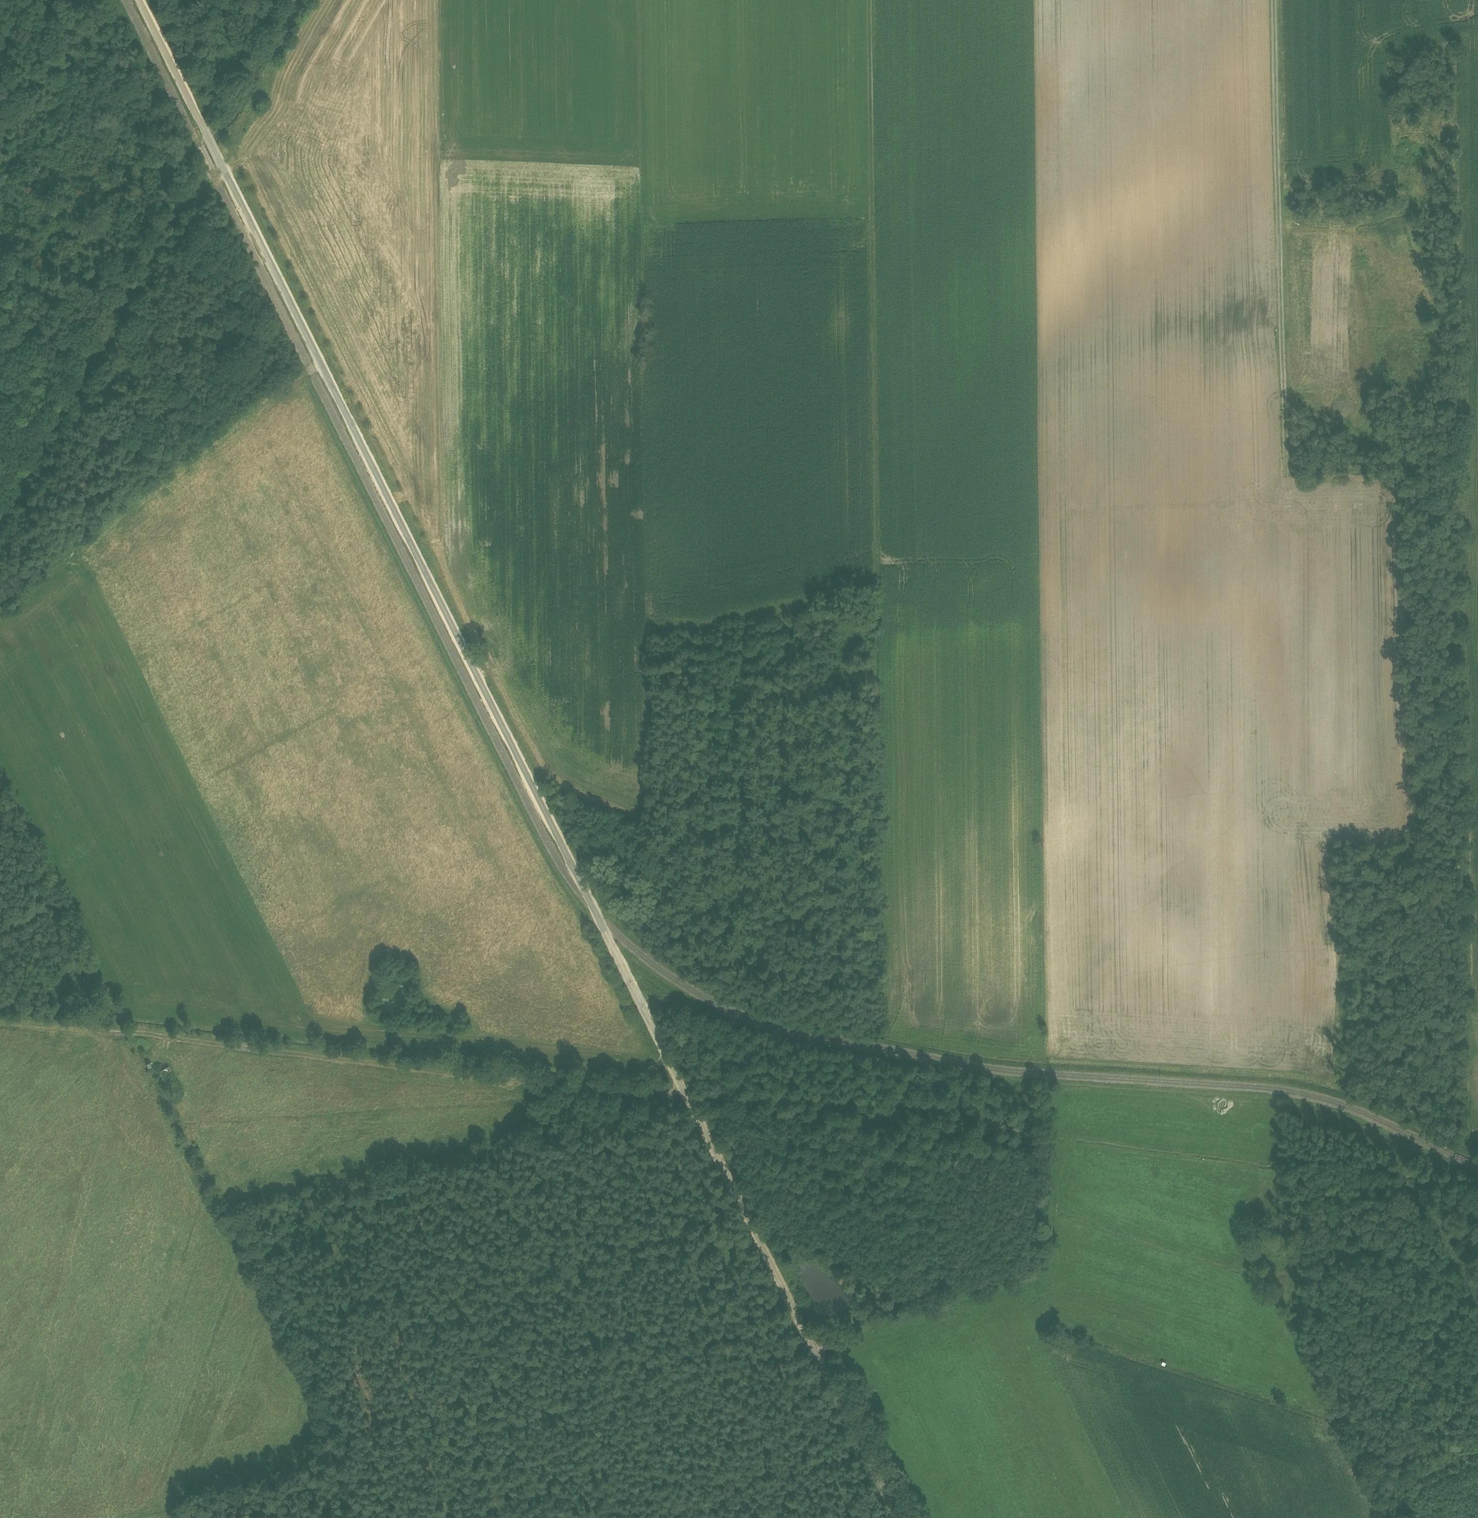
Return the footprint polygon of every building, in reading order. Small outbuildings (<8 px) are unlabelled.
[(77,1124),(65,1115),(59,1122),(72,1132),(77,1124)]
